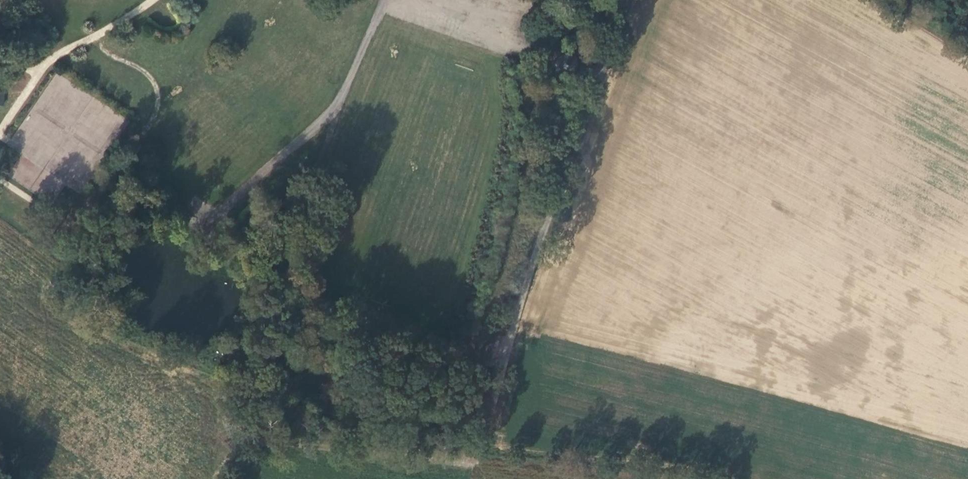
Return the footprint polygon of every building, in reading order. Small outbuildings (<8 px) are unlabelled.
[(574,70),(575,63),(574,57),(578,50),(570,46),(567,53),(560,56),(556,63),(555,70),(559,75),(567,77),(571,74),(574,70)]
